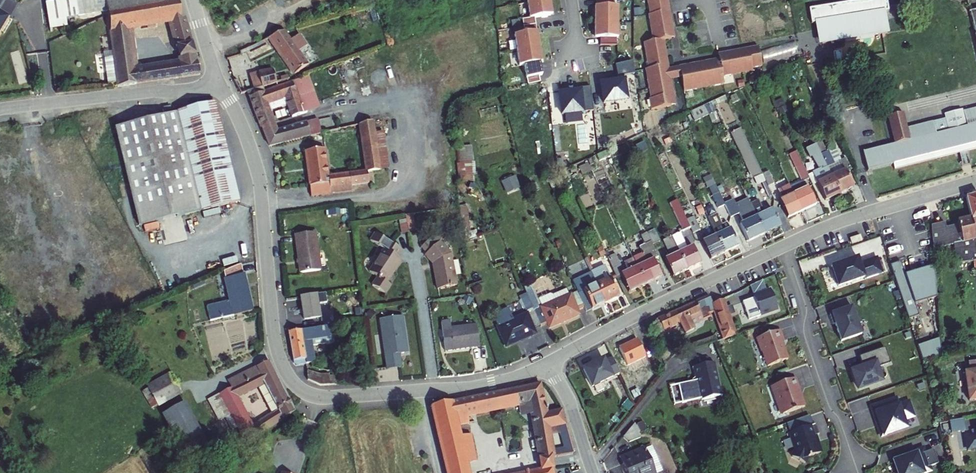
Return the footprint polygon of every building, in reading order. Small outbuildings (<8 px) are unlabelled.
[(78,20),(107,14),(105,0),(73,0),(78,20)] [(107,14),(121,11),(128,9),(132,29),(140,28),(136,8),(156,3),(161,24),(169,22),(164,0),(105,0),(107,14)] [(169,22),(172,22),(178,51),(193,47),(187,19),(183,20),(178,0),(164,0),(169,22)] [(530,18),(551,15),(550,10),(550,6),(551,6),(550,0),(527,0),(530,18)] [(598,4),(598,8),(596,8),(596,21),(597,21),(597,26),(597,30),(601,30),(601,38),(617,38),(617,31),(619,31),(620,0),(598,0),(598,4)] [(671,100),(670,94),(668,94),(668,88),(671,88),(668,74),(667,74),(666,69),(669,68),(666,52),(665,52),(663,45),(666,44),(665,33),(673,32),(671,24),(670,24),(668,17),(671,16),(669,0),(650,0),(651,8),(650,8),(654,35),(645,36),(649,62),(647,62),(649,72),(647,73),(651,92),(649,93),(651,103),(671,100)] [(888,22),(881,23),(880,14),(886,13),(884,0),(870,0),(807,10),(809,25),(816,24),(819,41),(819,45),(890,34),(888,22)] [(7,17),(12,9),(0,1),(0,13),(7,17)] [(156,3),(136,8),(140,28),(161,24),(156,3)] [(121,11),(107,14),(114,56),(115,64),(106,65),(108,75),(117,73),(118,81),(118,83),(119,87),(200,73),(195,55),(180,58),(181,64),(136,71),(130,30),(132,29),(128,9),(121,11)] [(521,18),(512,19),(513,31),(523,30),(521,18)] [(290,38),(284,29),(269,36),(294,73),(307,65),(297,49),(306,44),(298,33),(290,38)] [(536,36),(536,31),(514,34),(519,65),(540,62),(540,58),(539,53),(540,53),(538,40),(537,40),(536,36)] [(682,72),(684,86),(694,84),(694,83),(713,79),(714,81),(724,79),(723,72),(733,70),(733,69),(753,65),(752,64),(762,62),(759,42),(750,44),(751,47),(745,47),(745,46),(731,48),(731,51),(726,52),(725,51),(719,52),(720,54),(720,59),(715,60),(715,62),(709,63),(709,60),(692,62),(692,65),(687,66),(686,65),(681,66),(682,72)] [(669,62),(666,44),(663,45),(665,52),(666,52),(669,68),(666,69),(667,74),(668,74),(671,88),(668,88),(668,94),(670,94),(671,100),(675,99),(673,88),(671,73),(669,62)] [(731,51),(731,48),(745,46),(745,47),(751,47),(750,44),(719,49),(719,52),(725,51),(726,52),(731,51)] [(193,47),(178,51),(180,58),(195,55),(193,47)] [(720,59),(720,54),(680,60),(681,66),(686,65),(687,66),(692,65),(692,62),(709,60),(709,63),(715,62),(715,60),(720,59)] [(105,57),(106,65),(115,64),(114,56),(105,57)] [(682,72),(681,66),(680,60),(669,62),(671,73),(682,72)] [(615,65),(619,80),(624,79),(623,76),(634,74),(633,62),(615,65)] [(279,84),(274,71),(259,76),(264,89),(279,84)] [(109,82),(118,81),(117,73),(108,75),(109,82)] [(264,89),(259,76),(253,78),(257,92),(258,91),(264,89)] [(307,76),(291,82),(302,111),(302,112),(318,106),(307,76)] [(619,80),(599,83),(602,105),(628,101),(625,79),(624,79),(619,80)] [(265,91),(264,89),(250,94),(254,108),(266,105),(286,99),(288,106),(292,116),(302,112),(302,111),(291,82),(265,91)] [(581,90),(557,93),(560,116),(584,113),(584,112),(593,111),(590,89),(590,87),(582,88),(582,90),(581,90)] [(286,99),(266,105),(269,112),(288,106),(286,99)] [(707,101),(696,106),(700,115),(711,110),(707,101)] [(217,102),(178,112),(205,208),(242,199),(217,102)] [(266,105),(254,108),(262,126),(272,123),(269,112),(266,105)] [(966,111),(970,127),(975,125),(975,109),(966,111)] [(955,112),(966,152),(975,149),(975,125),(970,127),(966,111),(965,110),(955,112)] [(357,125),(360,124),(357,111),(335,116),(338,129),(357,125)] [(178,112),(117,128),(141,224),(205,208),(178,112)] [(947,115),(948,119),(910,129),(906,114),(891,118),(898,145),(864,154),(869,171),(895,164),(896,170),(966,152),(955,112),(947,115)] [(306,122),(308,128),(310,134),(311,136),(338,129),(334,114),(306,122)] [(360,124),(367,173),(381,171),(376,133),(373,121),(360,124)] [(279,131),(266,135),(270,145),(311,136),(310,134),(308,128),(306,122),(296,125),(296,127),(280,132),(279,131)] [(741,123),(731,127),(751,175),(761,170),(761,169),(741,123)] [(384,132),(376,133),(381,171),(390,169),(384,132)] [(460,172),(475,171),(475,144),(459,144),(460,172)] [(796,147),(789,150),(801,178),(808,175),(796,147)] [(324,148),(305,151),(311,198),(369,189),(367,173),(329,178),(324,148)] [(827,149),(821,152),(840,192),(852,187),(845,170),(850,167),(845,156),(832,161),(827,149)] [(821,152),(808,158),(826,199),(840,192),(821,152)] [(613,154),(600,157),(604,165),(615,160),(613,154)] [(766,167),(761,169),(761,170),(767,183),(772,180),(766,167)] [(503,178),(506,191),(520,187),(517,175),(503,178)] [(781,195),(778,197),(786,216),(801,209),(793,190),(789,181),(778,186),(781,195)] [(805,184),(793,190),(801,209),(814,204),(805,184)] [(719,191),(714,194),(720,208),(725,205),(724,202),(719,191)] [(711,206),(705,192),(698,196),(704,210),(711,206)] [(749,200),(754,214),(762,232),(778,224),(770,206),(763,210),(757,196),(749,200)] [(731,199),(724,202),(725,205),(730,216),(737,212),(731,199)] [(694,213),(687,216),(693,230),(700,227),(694,213)] [(754,214),(739,220),(747,238),(762,232),(754,214)] [(959,243),(962,264),(975,262),(975,232),(975,225),(974,218),(973,216),(969,217),(967,216),(963,217),(961,219),(959,219),(960,224),(948,227),(947,221),(934,224),(935,248),(959,243)] [(683,218),(677,221),(683,235),(689,232),(683,218)] [(711,226),(714,234),(722,251),(735,245),(724,220),(711,226)] [(652,227),(647,229),(652,241),(657,238),(652,227)] [(445,229),(423,247),(428,254),(426,256),(433,265),(437,290),(456,286),(452,256),(442,243),(450,235),(445,229)] [(632,256),(636,266),(643,282),(660,275),(653,258),(657,256),(646,231),(639,235),(645,250),(632,256)] [(864,236),(863,231),(852,234),(854,240),(864,236)] [(384,249),(369,272),(385,283),(401,260),(397,257),(402,251),(376,233),(371,240),(384,249)] [(317,234),(296,237),(301,275),(322,273),(317,234)] [(669,254),(663,257),(670,275),(684,268),(677,251),(670,234),(662,238),(669,254)] [(714,234),(700,240),(708,258),(722,251),(714,234)] [(690,244),(677,251),(684,268),(698,262),(690,244)] [(619,261),(614,251),(605,255),(614,275),(620,273),(627,290),(643,282),(636,266),(625,270),(621,260),(619,261)] [(859,254),(831,263),(835,275),(838,284),(866,274),(859,254)] [(583,255),(576,258),(583,273),(589,270),(583,255)] [(891,265),(909,321),(920,317),(916,305),(937,298),(935,265),(906,274),(902,261),(891,265)] [(247,265),(229,272),(236,307),(237,314),(255,311),(247,265)] [(590,272),(594,279),(603,300),(616,295),(608,277),(602,279),(597,269),(590,272)] [(576,276),(570,279),(575,289),(584,309),(603,300),(594,279),(591,281),(588,274),(577,279),(576,276)] [(766,288),(761,276),(748,282),(753,293),(766,288)] [(521,284),(524,291),(538,324),(545,322),(546,326),(577,312),(568,292),(539,305),(528,281),(521,284)] [(778,306),(770,286),(766,288),(753,293),(754,296),(742,300),(750,318),(778,306)] [(525,312),(495,325),(502,343),(516,336),(517,339),(532,332),(530,328),(538,324),(524,291),(517,294),(525,312)] [(737,334),(722,294),(712,299),(716,307),(727,338),(737,334)] [(318,295),(302,298),(305,320),(321,318),(318,295)] [(714,304),(710,296),(678,310),(688,332),(695,328),(695,326),(704,319),(703,317),(714,304)] [(853,309),(851,304),(829,312),(833,321),(834,321),(837,327),(840,338),(861,331),(857,321),(859,320),(855,309),(853,309)] [(229,308),(211,312),(212,320),(231,316),(229,308)] [(688,332),(678,310),(660,318),(668,338),(684,330),(685,334),(688,332)] [(401,317),(379,320),(385,374),(399,372),(397,354),(405,353),(401,317)] [(440,319),(441,326),(443,348),(478,343),(477,329),(470,329),(469,323),(450,325),(449,318),(440,319)] [(660,318),(650,323),(657,336),(658,335),(664,349),(672,346),(660,318)] [(331,326),(320,328),(321,337),(325,337),(325,340),(332,339),(331,326)] [(783,338),(779,327),(757,336),(762,350),(763,349),(769,364),(789,356),(786,349),(784,345),(783,345),(781,339),(783,338)] [(320,328),(291,332),(296,365),(304,363),(304,361),(307,360),(306,347),(309,346),(314,346),(314,342),(322,340),(325,340),(325,337),(321,337),(320,328)] [(516,336),(502,343),(503,345),(517,339),(516,336)] [(919,345),(923,359),(935,356),(943,357),(941,337),(919,345)] [(639,339),(621,348),(629,366),(647,357),(639,339)] [(891,362),(886,346),(864,354),(867,365),(864,366),(853,370),(856,377),(859,387),(882,379),(878,366),(891,362)] [(621,373),(614,357),(606,360),(605,358),(585,368),(594,386),(621,373)] [(679,382),(684,400),(702,396),(723,390),(714,359),(694,364),(698,378),(694,379),(694,378),(679,382)] [(970,360),(972,370),(967,370),(972,399),(975,398),(975,359),(970,360)] [(244,383),(207,404),(220,424),(232,417),(244,410),(238,398),(265,383),(275,403),(286,396),(269,361),(240,376),(244,383)] [(323,374),(309,371),(310,379),(326,385),(342,384),(341,376),(331,377),(331,374),(323,374)] [(801,386),(796,375),(771,385),(777,398),(779,397),(785,412),(806,403),(803,395),(801,391),(800,391),(798,387),(801,386)] [(171,382),(144,397),(154,415),(181,399),(171,382)] [(539,388),(427,410),(434,435),(455,429),(466,426),(464,419),(518,409),(527,407),(529,415),(538,462),(550,460),(572,456),(560,413),(544,416),(544,412),(545,411),(544,408),(543,408),(539,388)] [(248,417),(236,424),(247,443),(295,413),(286,396),(275,403),(279,410),(253,427),(248,417)] [(144,397),(141,398),(152,416),(154,415),(144,397)] [(899,405),(897,398),(873,406),(876,415),(878,420),(880,419),(882,424),(879,424),(883,434),(906,426),(904,418),(914,415),(909,401),(899,405)] [(527,407),(518,409),(520,417),(529,415),(527,407)] [(185,409),(163,422),(187,463),(208,451),(185,409)] [(244,410),(232,417),(236,424),(248,417),(244,410)] [(636,419),(625,432),(627,438),(641,433),(636,419)] [(964,419),(951,421),(953,431),(965,429),(964,419)] [(819,444),(815,435),(821,433),(817,421),(791,430),(797,447),(794,455),(807,460),(809,455),(821,450),(819,444)] [(455,429),(434,435),(436,443),(457,438),(455,429)] [(436,443),(444,472),(465,468),(464,466),(476,463),(469,437),(458,440),(457,438),(436,443)] [(654,440),(647,443),(650,449),(657,446),(654,440)] [(647,442),(630,448),(632,451),(634,456),(625,460),(630,472),(651,472),(658,470),(658,469),(665,466),(657,446),(650,449),(647,443),(647,442)] [(923,448),(912,452),(913,454),(908,456),(908,453),(894,458),(897,466),(899,472),(920,472),(930,469),(929,466),(939,463),(934,448),(924,452),(923,448)] [(632,451),(623,455),(625,460),(634,456),(632,451)] [(538,462),(540,472),(542,472),(552,471),(550,460),(538,462)]
